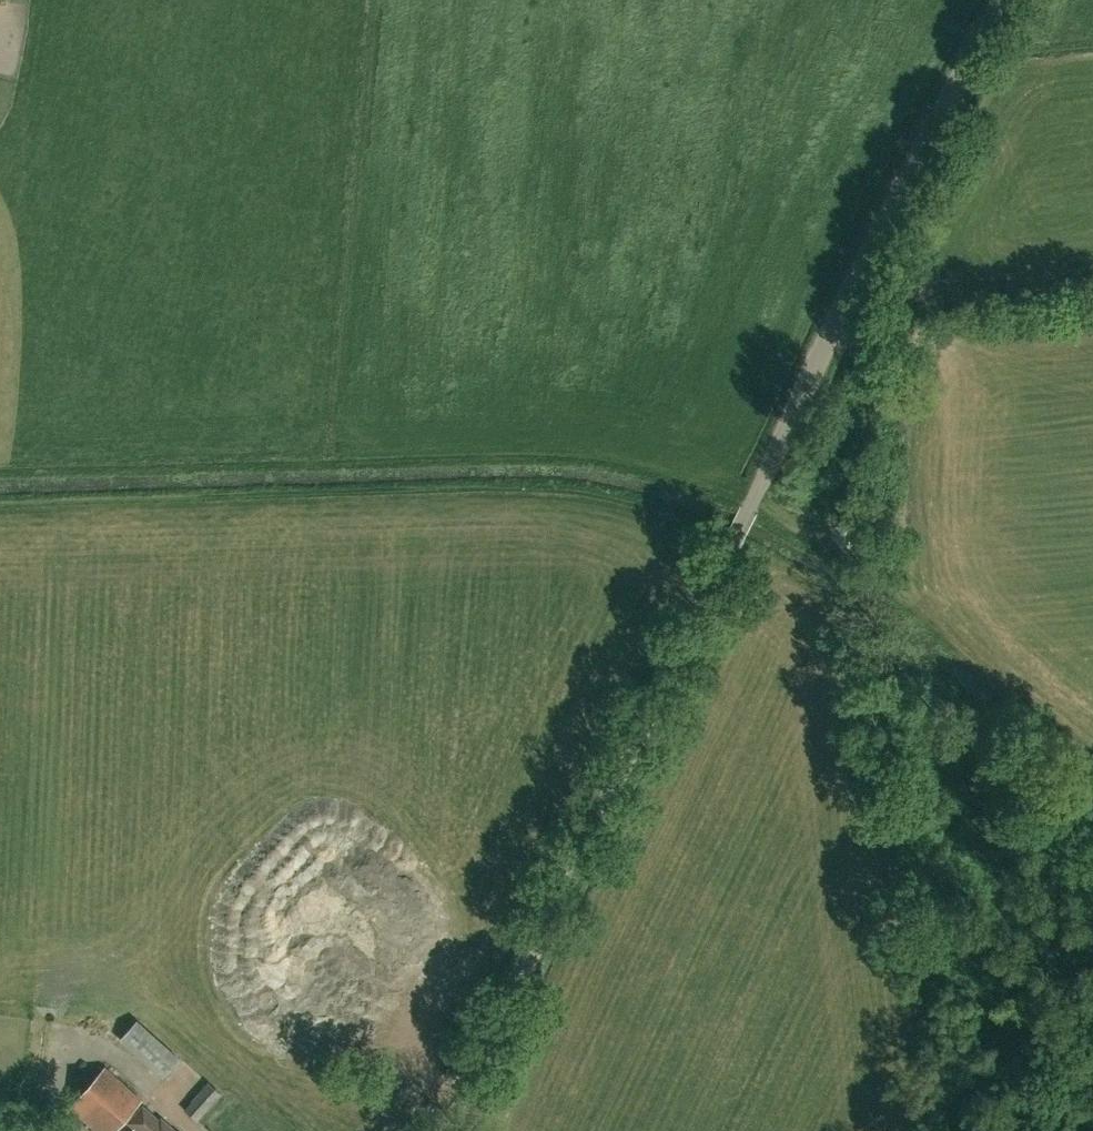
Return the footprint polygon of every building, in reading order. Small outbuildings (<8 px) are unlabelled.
[(119,1040),(162,1078),(180,1058),(136,1020),(119,1040)] [(128,1117),(142,1101),(104,1068),(70,1106),(97,1130),(115,1130),(128,1117)] [(207,1080),(182,1108),(196,1121),(222,1093),(207,1080)] [(152,1117),(143,1108),(131,1122),(140,1130),(173,1130),(161,1120),(159,1122),(152,1117)]
